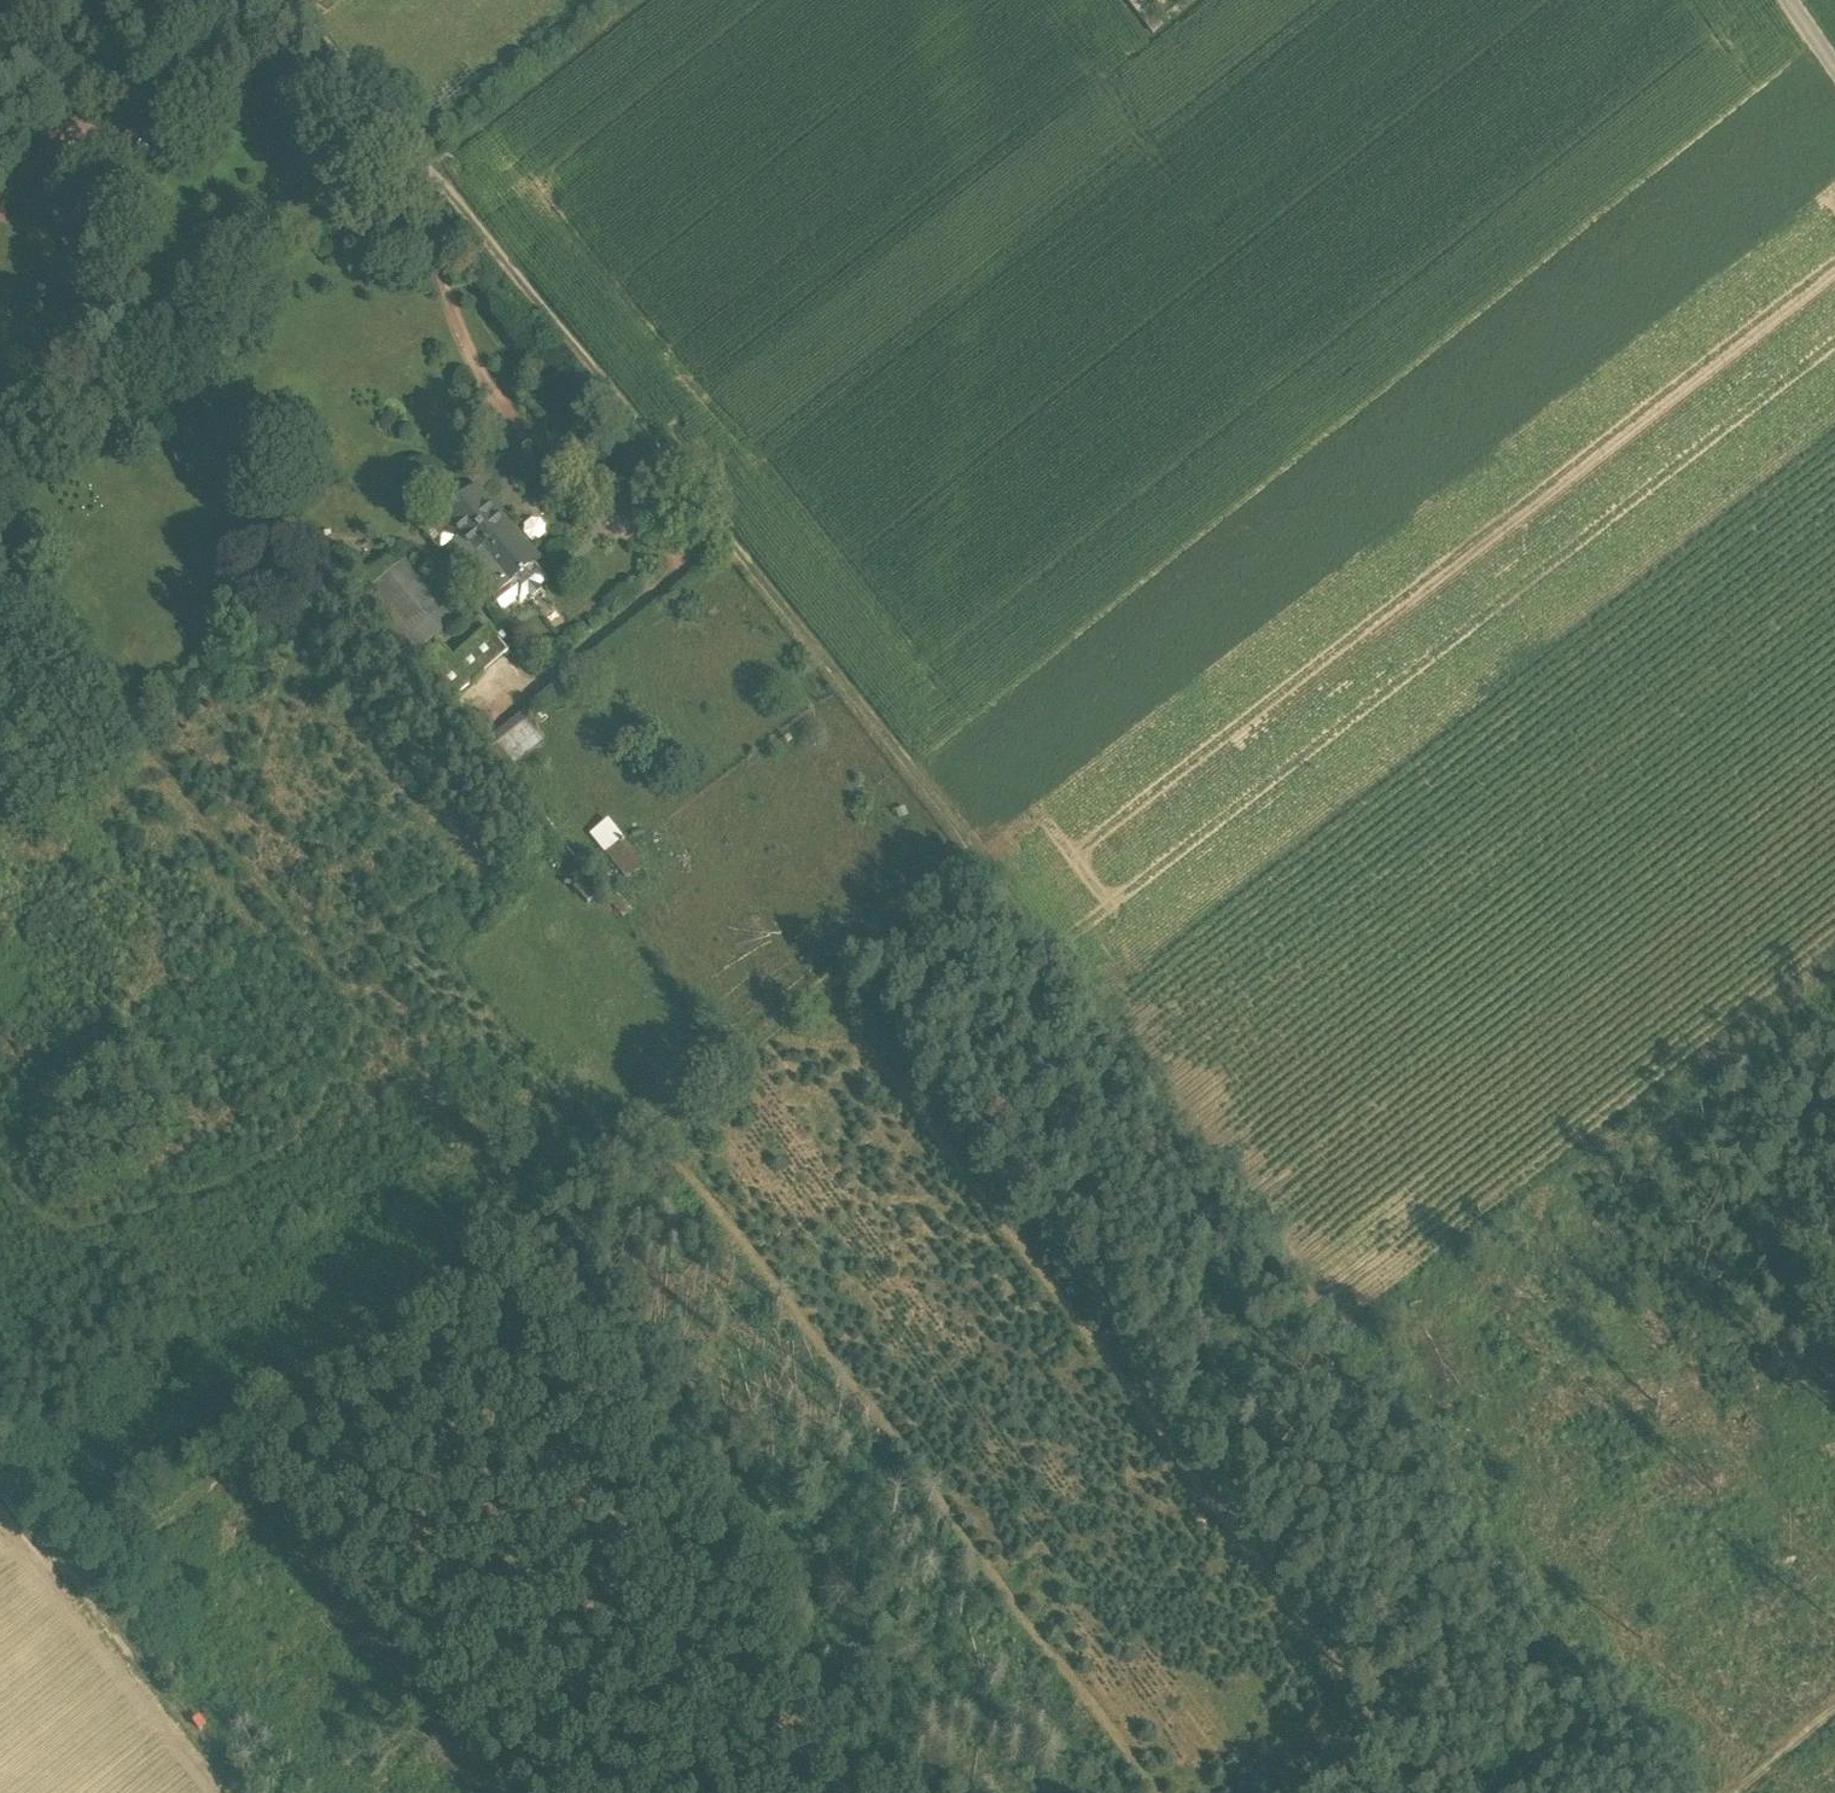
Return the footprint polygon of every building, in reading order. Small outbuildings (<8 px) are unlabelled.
[(504,526),(474,490),(442,517),(460,538),(447,549),(459,564),(462,562),(479,583),(480,584),(488,578),(498,591),(534,563),(539,559),(509,523),(504,526)] [(498,591),(490,597),(501,611),(516,599),(519,603),(527,597),(530,601),(543,591),(540,587),(548,581),(534,563),(498,591)] [(421,585),(405,565),(363,599),(412,661),(457,623),(423,584),(421,585)] [(488,578),(480,584),(479,583),(477,585),(488,599),(490,597),(498,591),(488,578)] [(489,630),(454,662),(441,648),(425,663),(459,699),(510,653),(489,630)] [(526,713),(498,734),(519,761),(547,740),(526,713)] [(608,821),(591,834),(606,853),(623,840),(608,821)] [(623,840),(606,853),(626,877),(641,866),(624,842),(625,842),(623,840)] [(623,891),(612,901),(632,924),(643,914),(623,891)]
